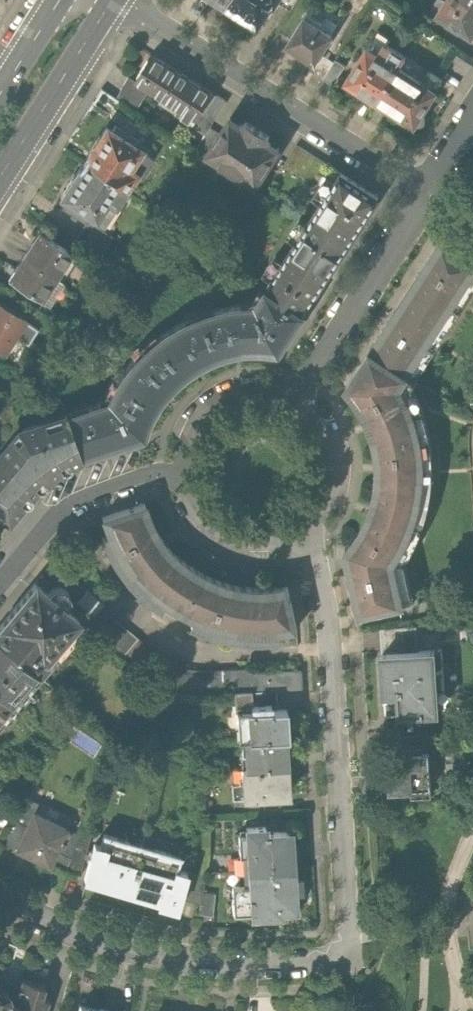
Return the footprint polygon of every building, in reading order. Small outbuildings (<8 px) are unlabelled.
[(226,6),(258,26),(267,10),(269,11),(276,0),(230,0),(226,6)] [(472,34),(472,0),(445,0),(436,15),(471,37),(472,34)] [(308,15),(289,45),(319,64),(338,34),(308,15)] [(381,104),(404,68),(411,57),(388,43),(381,54),(371,47),(348,83),(381,104)] [(152,55),(136,80),(135,81),(149,90),(183,111),(181,115),(195,124),(214,94),(152,55)] [(324,79),(334,86),(347,67),(337,60),(324,79)] [(441,92),(404,68),(381,104),(419,127),(441,92)] [(136,111),(149,90),(135,81),(136,80),(129,76),(115,98),(136,111)] [(227,102),(214,94),(195,124),(198,125),(197,127),(207,134),(211,128),(227,102)] [(272,162),(283,145),(273,139),(275,135),(247,118),(246,121),(234,114),(220,135),(210,152),(261,184),(274,163),(272,162)] [(105,128),(83,164),(125,190),(136,173),(141,175),(152,158),(134,146),(138,140),(114,126),(111,131),(105,128)] [(210,152),(220,135),(211,128),(207,134),(199,145),(210,152)] [(285,165),(315,184),(328,165),(298,145),(285,165)] [(87,222),(90,218),(102,226),(125,190),(83,164),(61,199),(67,203),(63,209),(86,223),(87,222)] [(344,175),(271,288),(306,311),(331,273),(355,235),(379,197),(344,175)] [(111,237),(87,222),(86,223),(73,243),(98,258),(111,237)] [(38,233),(23,257),(60,280),(69,266),(64,263),(70,253),(38,233)] [(395,562),(405,547),(413,531),(419,515),(423,496),(425,478),(426,461),(424,442),(421,426),(416,412),(411,399),(404,385),(411,374),(409,372),(472,275),(472,257),(442,237),(418,274),(394,311),(370,348),(372,350),(354,377),(347,387),(359,401),(369,420),(372,425),(373,430),(377,445),(379,462),(378,468),(378,472),(377,488),(372,508),(370,512),(369,516),(359,533),(345,552),(352,571),(362,613),(404,604),(395,562)] [(60,280),(23,257),(8,280),(40,301),(46,291),(51,294),(60,280)] [(108,403),(67,416),(83,460),(113,449),(144,439),(148,424),(154,411),(162,399),(164,396),(167,393),(179,379),(193,369),(196,367),(200,365),(215,357),(233,352),(237,351),(240,351),(259,350),(279,351),(285,352),(289,345),(309,314),(306,311),(271,288),(271,287),(261,303),(233,306),(210,311),(188,320),(168,332),(149,345),(133,363),(120,380),(108,403)] [(37,329),(0,305),(0,350),(3,352),(14,336),(27,345),(37,329)] [(83,460),(67,416),(19,432),(0,454),(0,523),(6,528),(25,506),(28,502),(44,484),(54,477),(63,470),(83,460)] [(301,629),(288,586),(266,588),(247,588),(242,588),(237,587),(209,579),(186,565),(168,548),(165,545),(162,541),(152,524),(145,505),(105,520),(116,548),(127,564),(139,579),(152,592),(168,605),(187,616),(202,622),(224,629),(243,633),(264,634),(284,633),(301,629)] [(0,628),(0,644),(37,675),(46,663),(44,661),(77,621),(64,610),(68,606),(69,603),(69,599),(68,596),(67,594),(65,592),(63,591),(60,590),(57,590),(54,591),(51,592),(48,596),(35,586),(0,628)] [(93,617),(99,610),(103,605),(86,591),(76,603),(93,617)] [(223,695),(222,682),(221,673),(198,673),(175,668),(156,656),(135,640),(123,630),(99,610),(93,617),(83,629),(172,701),(174,695),(187,698),(202,699),(214,699),(225,698),(224,694),(223,695)] [(382,633),(383,657),(419,655),(418,631),(382,633)] [(37,675),(0,644),(0,696),(11,706),(19,712),(40,686),(36,683),(40,677),(37,675)] [(419,655),(383,657),(385,697),(401,697),(401,718),(441,716),(439,655),(419,655)] [(249,671),(221,673),(222,682),(232,683),(233,694),(236,694),(263,692),(276,691),(300,690),(300,671),(249,674),(249,671)] [(263,692),(236,694),(237,712),(250,711),(250,707),(270,705),(277,705),(276,691),(263,692)] [(11,706),(0,696),(0,719),(11,706)] [(238,742),(240,742),(288,739),(286,710),(270,711),(270,705),(250,707),(250,711),(237,712),(236,712),(238,742)] [(289,739),(288,739),(240,742),(242,770),(285,767),(285,750),(289,750),(289,739)] [(431,792),(429,756),(389,758),(391,793),(431,792)] [(287,796),(285,767),(242,770),(243,784),(232,786),(233,800),(239,800),(263,798),(273,798),(273,797),(287,796)] [(264,813),(263,798),(239,800),(240,814),(264,813)] [(22,808),(13,822),(27,829),(34,814),(22,808)] [(13,822),(1,843),(49,866),(58,848),(60,849),(62,844),(63,845),(66,839),(65,838),(68,832),(34,814),(27,829),(13,822)] [(243,856),(244,873),(292,870),(291,860),(297,860),(296,844),(290,845),(289,832),(265,834),(264,828),(246,829),(246,835),(238,835),(239,856),(243,856)] [(79,879),(91,833),(80,830),(78,837),(65,874),(79,879)] [(78,837),(68,832),(65,838),(66,839),(63,845),(62,844),(60,849),(58,848),(49,866),(65,874),(78,837)] [(85,881),(129,893),(141,847),(104,837),(101,848),(95,846),(85,881)] [(141,847),(129,893),(159,901),(158,904),(175,909),(181,890),(185,873),(176,870),(179,857),(141,847)] [(292,879),(292,870),(244,873),(244,885),(234,886),(232,887),(231,889),(232,915),(251,913),(251,916),(279,915),(279,911),(294,910),(294,895),(300,895),(298,878),(292,879)] [(203,877),(185,873),(181,890),(185,891),(183,901),(200,905),(201,893),(203,877)] [(214,895),(201,893),(200,905),(199,915),(212,917),(214,895)] [(49,1002),(41,1000),(44,988),(23,982),(15,1005),(10,1004),(11,1002),(9,995),(0,991),(0,1010),(46,1010),(49,1002)]
